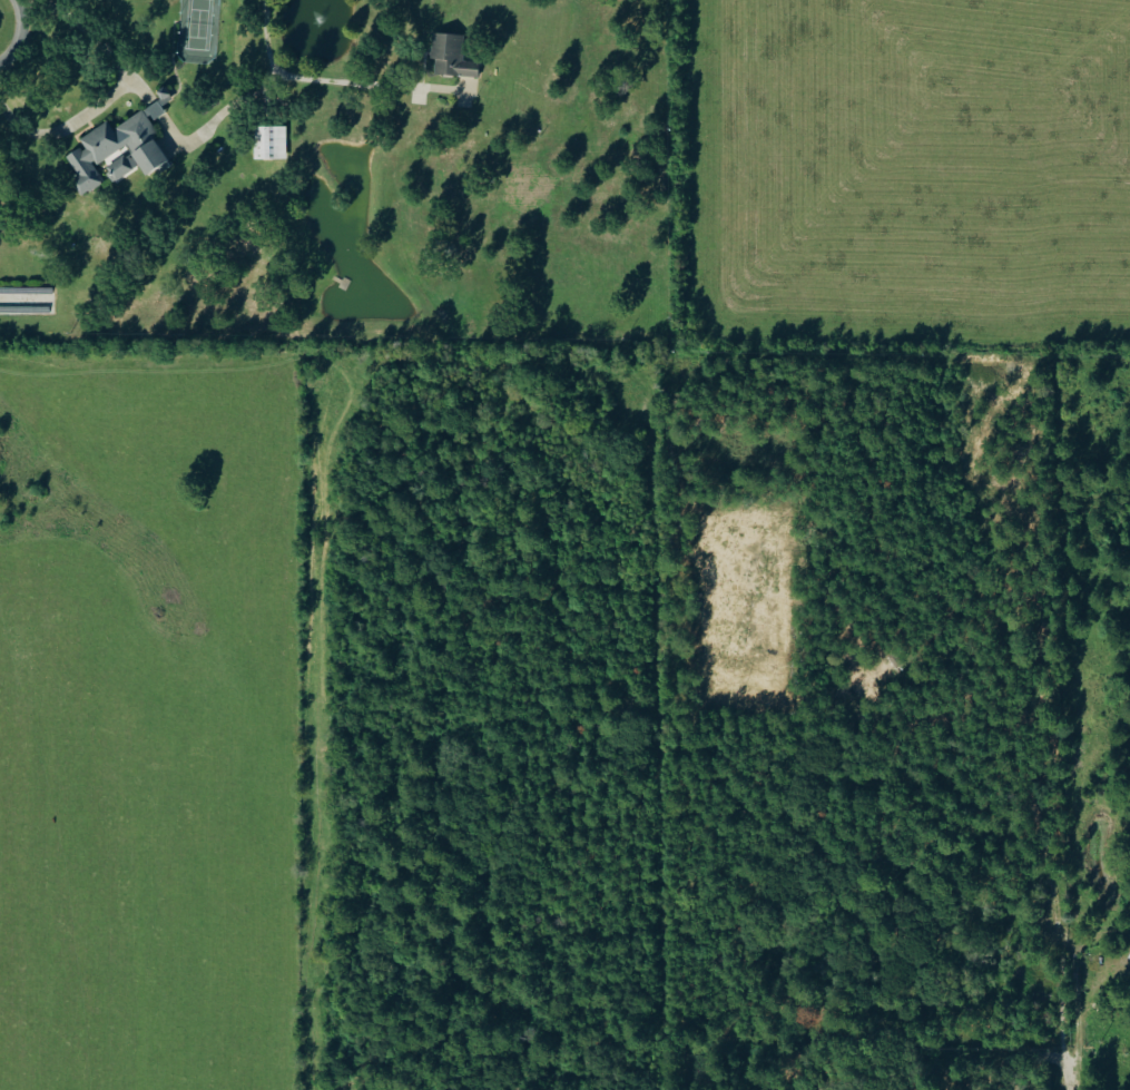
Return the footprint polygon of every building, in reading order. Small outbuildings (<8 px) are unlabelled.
[(464,35),(433,34),(431,75),(478,77),(479,62),(463,61),(464,35)] [(167,162),(153,136),(157,133),(150,122),(166,113),(162,106),(172,100),(165,88),(156,93),(160,101),(111,129),(107,122),(78,139),(83,146),(66,156),(78,177),(71,181),(80,197),(104,183),(94,166),(126,147),(130,153),(109,165),(117,179),(139,166),(144,175),(167,162)] [(286,126),(253,127),(254,160),(286,159),(286,126)]
